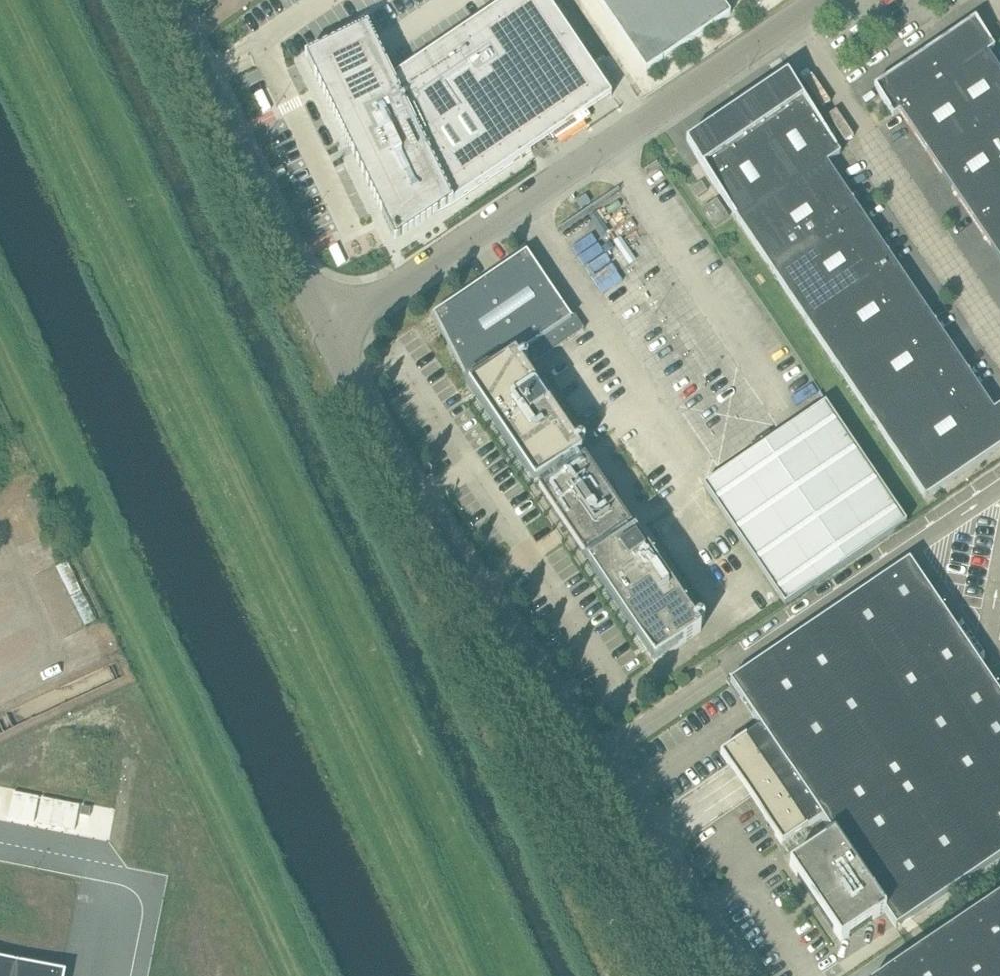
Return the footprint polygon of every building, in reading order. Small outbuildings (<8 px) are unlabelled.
[(305,57),(395,242),(453,203),(453,202),(531,149),(525,140),(603,86),(610,96),(611,95),(547,0),(508,0),(393,78),(364,18),(307,56),(305,57)] [(646,70),(731,13),(722,0),(599,0),(646,70)] [(944,45),(994,120),(999,116),(999,70),(988,52),(995,47),(975,19),(941,42),(944,45)] [(908,64),(934,103),(961,143),(978,131),(994,120),(944,45),(941,42),(908,64)] [(900,111),(907,122),(934,103),(908,64),(874,87),(893,116),(900,111)] [(807,176),(827,162),(841,153),(787,75),(754,97),(807,176)] [(754,97),(747,102),(720,120),(773,199),(807,176),(754,97)] [(934,103),(907,122),(934,161),(961,143),(934,103)] [(999,164),(999,116),(994,120),(978,131),(999,164)] [(720,120),(689,141),(686,143),(739,222),(773,199),(720,120)] [(934,161),(985,237),(999,227),(999,164),(978,131),(961,143),(934,161)] [(777,277),(865,217),(827,162),(807,176),(773,199),(739,222),(777,277)] [(692,187),(698,196),(707,190),(701,181),(692,187)] [(729,217),(717,199),(704,207),(716,225),(729,217)] [(814,332),(902,272),(865,217),(777,277),(814,332)] [(985,237),(999,259),(999,227),(985,237)] [(526,250),(432,314),(469,386),(478,400),(524,369),(584,329),(575,315),(571,317),(526,250)] [(851,387),(939,327),(902,272),(814,332),(851,387)] [(888,442),(976,382),(939,327),(851,387),(888,442)] [(524,369),(478,400),(535,485),(538,483),(541,487),(538,489),(585,559),(589,557),(592,562),(632,534),(629,530),(632,528),(585,458),(582,460),(578,456),(582,453),(524,369)] [(888,442),(925,497),(999,446),(999,405),(994,409),(976,382),(888,442)] [(756,450),(704,485),(784,605),(907,522),(826,402),(773,438),(769,431),(751,443),(756,450)] [(592,562),(588,564),(621,612),(668,580),(635,532),(592,562)] [(720,753),(728,764),(750,797),(775,834),(782,844),(804,829),(822,817),(834,835),(790,865),(841,940),(885,911),(896,927),(999,857),(999,694),(909,560),(730,682),(761,726),(720,753)] [(668,580),(621,612),(656,662),(702,630),(668,580)] [(881,975),(999,975),(999,896),(881,975)]
